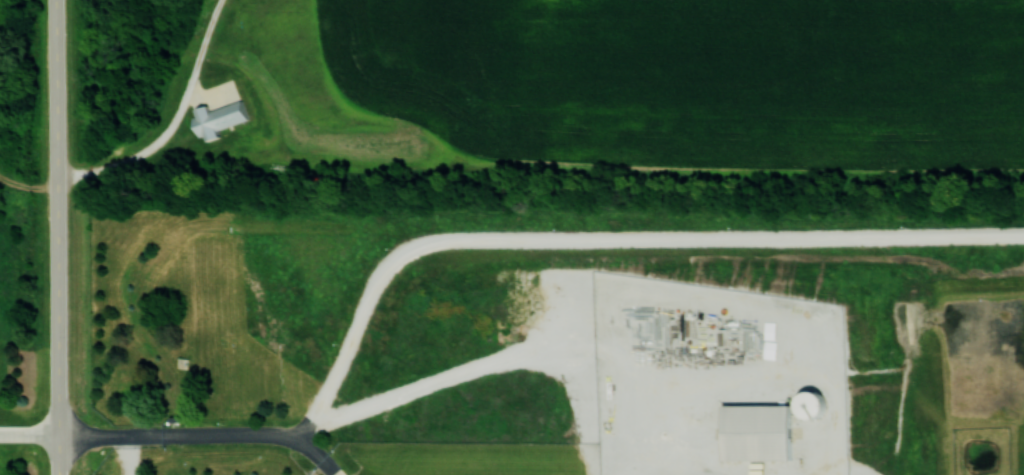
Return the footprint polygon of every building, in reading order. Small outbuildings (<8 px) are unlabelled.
[(820,416),(820,391),(798,391),(798,416),(820,416)] [(722,404),(789,404),(789,459),(722,460),(722,404)]
